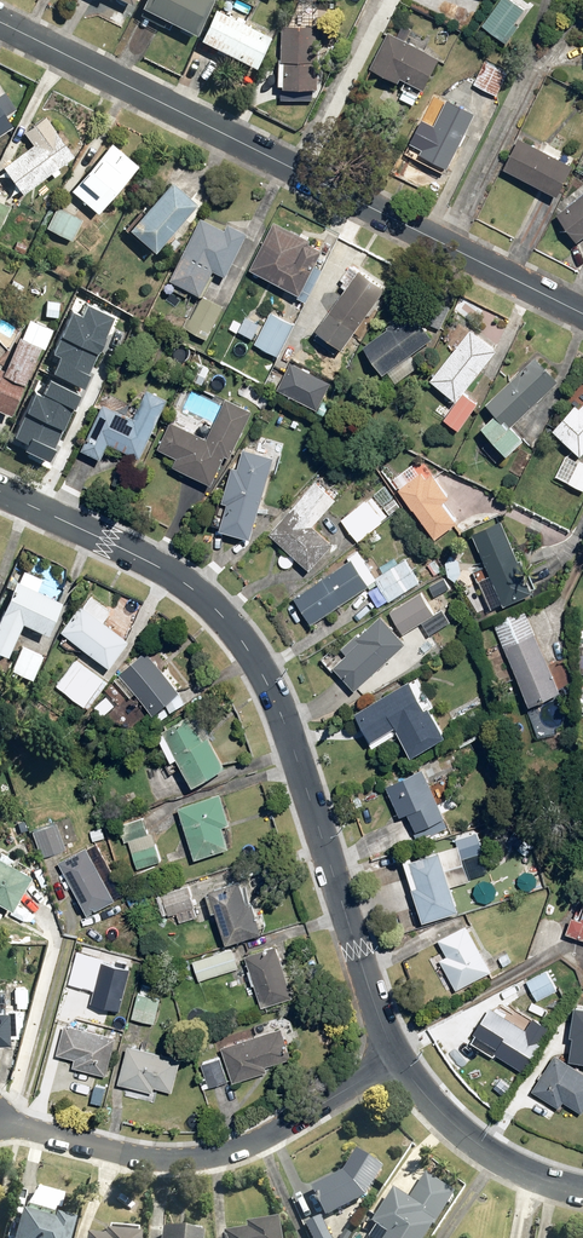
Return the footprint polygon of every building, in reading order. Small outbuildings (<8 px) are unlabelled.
[(136,8),(191,37),(210,0),(140,0),(136,8)] [(508,0),(499,0),(480,27),(505,45),(517,28),(513,25),(523,10),(508,0)] [(267,37),(212,10),(196,42),(251,69),(267,37)] [(322,30),(280,28),(277,87),(280,87),(279,101),(312,102),(313,91),(321,91),(322,30)] [(437,59),(386,34),(369,71),(397,84),(399,80),(404,82),(400,89),(416,96),(437,59)] [(507,71),(484,61),(473,85),(496,96),(507,71)] [(0,94),(0,137),(11,129),(4,118),(14,111),(0,94)] [(473,116),(445,102),(419,155),(447,169),(473,116)] [(73,157),(43,117),(21,134),(30,146),(0,168),(21,196),(73,157)] [(570,167),(516,137),(499,168),(553,198),(570,167)] [(135,168),(109,145),(68,191),(94,214),(135,168)] [(192,204),(167,182),(124,232),(150,254),(192,204)] [(555,213),(575,242),(582,236),(582,194),(555,213)] [(80,220),(53,206),(42,228),(70,242),(80,220)] [(243,238),(199,218),(170,282),(200,296),(211,272),(225,278),(243,238)] [(307,243),(272,225),(248,270),(298,296),(320,253),(305,246),(307,243)] [(384,290),(356,271),(314,332),(341,351),(384,290)] [(222,308),(202,298),(185,329),(205,340),(222,308)] [(57,302),(44,301),(44,318),(56,318),(57,302)] [(449,310),(432,301),(422,321),(439,330),(449,310)] [(431,340),(408,312),(362,347),(383,376),(385,374),(394,385),(418,367),(410,356),(431,340)] [(293,326),(270,314),(254,345),(277,357),(293,326)] [(6,418),(39,349),(42,350),(51,331),(28,321),(19,339),(16,338),(0,372),(0,415),(6,418)] [(496,350),(469,330),(428,382),(456,404),(442,421),(456,432),(477,405),(462,394),(496,350)] [(333,356),(321,361),(328,378),(341,372),(333,356)] [(188,358),(180,377),(201,386),(210,368),(188,358)] [(555,384),(532,360),(484,405),(493,414),(478,429),(506,457),(522,441),(509,428),(555,384)] [(50,434),(54,427),(71,435),(86,404),(38,382),(20,419),(50,434)] [(164,401),(146,393),(134,420),(100,405),(79,452),(99,461),(106,445),(138,459),(164,401)] [(229,458),(251,412),(224,399),(205,439),(169,423),(157,449),(173,459),(171,466),(209,485),(223,455),(229,458)] [(579,411),(574,407),(551,433),(578,457),(582,451),(582,406),(579,411)] [(282,444),(248,435),(237,468),(231,467),(219,503),(216,503),(208,525),(219,529),(217,532),(249,540),(270,470),(275,472),(282,444)] [(565,455),(553,477),(582,492),(582,490),(582,465),(565,455)] [(442,471),(423,460),(404,478),(410,484),(400,494),(434,540),(456,522),(442,504),(448,499),(434,478),(442,471)] [(335,502),(315,481),(266,535),(307,573),(332,545),(312,527),(335,502)] [(386,519),(369,498),(340,521),(357,542),(386,519)] [(532,592),(498,516),(468,529),(502,606),(532,592)] [(419,581),(404,560),(374,582),(389,602),(419,581)] [(368,589),(350,562),(293,599),(310,626),(368,589)] [(17,628),(40,640),(59,603),(35,592),(15,582),(0,611),(0,658),(2,659),(17,628)] [(432,615),(420,595),(388,614),(400,634),(432,615)] [(83,606),(60,635),(106,669),(128,640),(83,606)] [(557,689),(520,609),(490,623),(526,703),(557,689)] [(448,625),(441,613),(422,624),(430,636),(448,625)] [(404,644),(378,617),(358,636),(356,634),(340,649),(344,654),(331,667),(354,691),(404,644)] [(22,646),(9,671),(29,681),(41,656),(22,646)] [(147,654),(119,677),(151,717),(180,694),(147,654)] [(79,661),(60,688),(88,708),(107,681),(79,661)] [(409,684),(405,681),(351,714),(371,746),(393,733),(407,756),(442,735),(427,710),(432,707),(416,680),(409,684)] [(195,714),(162,730),(190,788),(224,771),(195,714)] [(423,770),(383,786),(396,819),(406,815),(412,831),(442,819),(423,770)] [(175,808),(185,837),(192,860),(227,849),(220,826),(228,823),(219,794),(175,808)] [(141,818),(120,825),(126,843),(147,836),(141,818)] [(53,823),(28,832),(38,856),(62,847),(53,823)] [(410,860),(402,862),(421,925),(456,914),(449,889),(468,883),(468,881),(486,876),(480,854),(482,853),(476,833),(455,840),(457,847),(437,853),(438,855),(411,863),(410,860)] [(131,853),(136,869),(160,862),(155,846),(131,853)] [(85,847),(56,863),(85,917),(114,901),(85,847)] [(0,862),(0,911),(3,913),(24,875),(0,862)] [(241,878),(205,890),(224,945),(260,933),(241,878)] [(186,886),(158,897),(167,920),(195,909),(186,886)] [(578,918),(570,917),(564,935),(582,941),(582,904),(578,918)] [(489,973),(464,926),(438,940),(445,954),(436,958),(453,991),(489,973)] [(275,945),(244,956),(262,1008),(293,997),(275,945)] [(193,961),(199,980),(236,969),(230,950),(193,961)] [(129,967),(77,955),(70,983),(95,989),(91,1005),(118,1011),(121,998),(122,998),(129,967)] [(547,970),(524,981),(534,1001),(557,990),(547,970)] [(138,992),(132,1017),(153,1022),(159,997),(138,992)] [(524,1030),(488,1007),(469,1042),(492,1055),(493,1054),(522,1071),(546,1029),(530,1020),(524,1030)] [(11,1042),(10,1012),(0,1012),(0,1042),(11,1042)] [(578,1031),(562,1023),(552,1042),(569,1051),(578,1031)] [(103,1077),(105,1067),(107,1067),(115,1039),(65,1026),(58,1054),(69,1057),(67,1068),(103,1077)] [(280,1028),(222,1047),(233,1080),(291,1061),(280,1028)] [(176,1060),(125,1048),(116,1081),(167,1094),(176,1060)] [(551,1054),(531,1090),(557,1108),(561,1102),(579,1114),(582,1109),(582,1073),(551,1054)] [(219,1060),(200,1066),(207,1087),(226,1081),(219,1060)] [(364,1198),(381,1171),(354,1154),(340,1176),(310,1190),(324,1218),(364,1198)] [(408,1201),(392,1192),(371,1226),(387,1236),(385,1237),(424,1237),(450,1195),(422,1178),(408,1201)] [(21,1217),(16,1237),(69,1237),(71,1229),(21,1217)] [(226,1237),(280,1237),(278,1225),(225,1234),(226,1237)]
